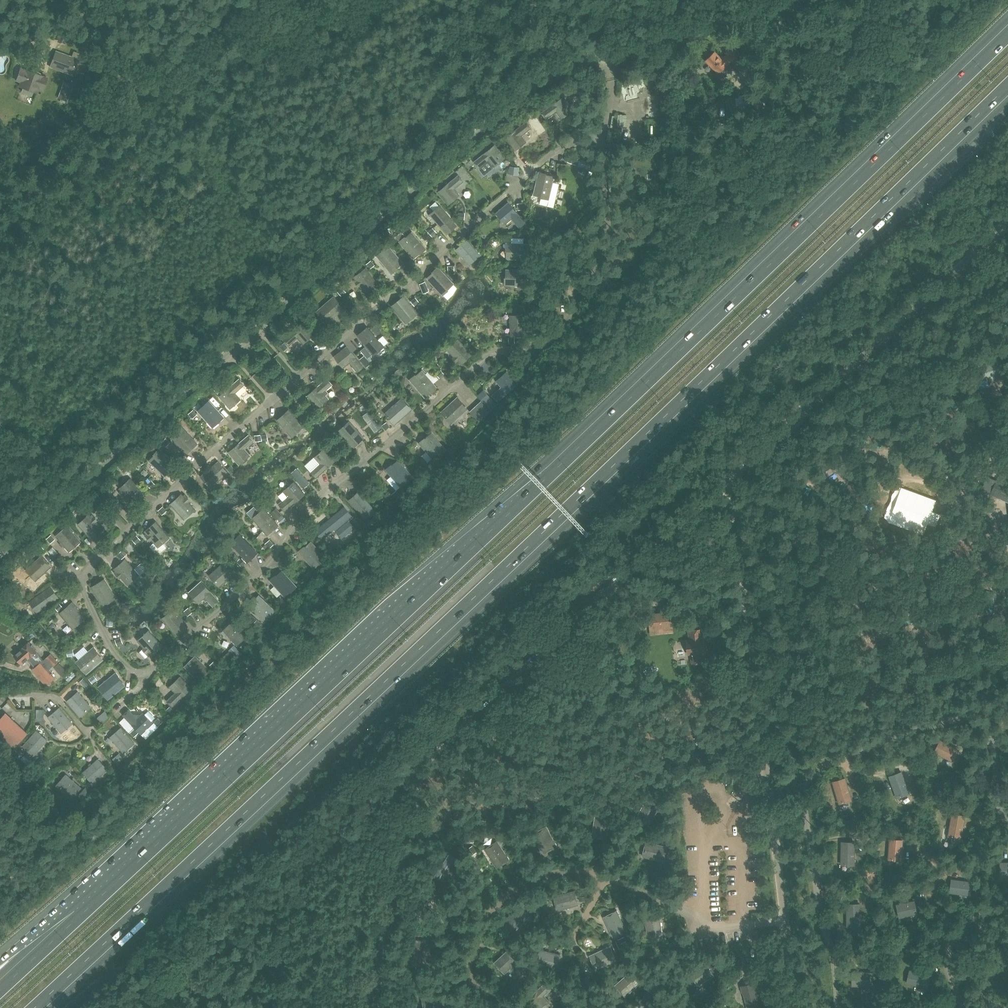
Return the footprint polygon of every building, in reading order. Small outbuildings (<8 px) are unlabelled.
[(723,55),(720,57),(715,51),(706,60),(718,72),(721,69),(723,71),(730,65),(736,72),(741,67),(735,61),(741,55),(731,45),(725,51),(727,53),(724,56),(723,55)] [(9,60),(14,57),(10,50),(5,54),(9,60)] [(78,57),(56,50),(51,66),(72,73),(78,57)] [(43,89),(47,76),(21,67),(16,80),(20,81),(19,85),(37,91),(38,87),(43,89)] [(64,81),(58,98),(67,101),(73,84),(64,81)] [(561,118),(568,113),(573,110),(564,96),(541,112),(546,119),(556,112),(561,118)] [(735,96),(726,96),(727,110),(736,108),(735,96)] [(754,98),(750,102),(755,106),(753,108),(757,113),(763,108),(754,98)] [(530,122),(535,117),(530,111),(525,115),(530,122)] [(527,121),(504,139),(514,152),(527,142),(522,135),(532,127),(527,121)] [(495,145),(490,149),(473,163),(478,169),(488,160),(494,167),(500,162),(505,158),(495,145)] [(576,165),(578,159),(575,158),(569,156),(567,161),(573,164),(576,165)] [(519,167),(510,166),(509,174),(518,175),(519,167)] [(539,172),(533,195),(549,199),(554,176),(539,172)] [(460,195),(458,193),(454,189),(464,181),(459,175),(437,192),(448,205),(457,198),(460,195)] [(508,202),(495,214),(504,225),(510,219),(518,228),(525,222),(508,202)] [(440,206),(430,214),(446,234),(457,226),(440,206)] [(411,232),(399,242),(413,258),(425,248),(411,232)] [(466,240),(455,250),(468,265),(479,256),(466,240)] [(506,252),(506,260),(528,261),(529,245),(504,244),(504,249),(505,249),(505,252),(506,252)] [(388,247),(376,257),(391,274),(403,264),(388,247)] [(432,274),(427,278),(443,296),(455,285),(438,267),(431,273),(432,274)] [(365,269),(353,279),(356,283),(354,284),(358,289),(359,288),(365,294),(377,285),(365,269)] [(528,270),(505,270),(505,278),(504,277),(504,281),(503,281),(503,285),(528,286),(528,270)] [(425,281),(419,284),(423,293),(429,291),(425,281)] [(403,296),(391,306),(405,324),(417,314),(403,296)] [(335,297),(315,314),(325,325),(345,308),(335,297)] [(510,337),(519,336),(527,335),(527,333),(528,332),(528,324),(526,324),(525,314),(518,315),(509,315),(510,337)] [(304,322),(283,340),(289,347),(298,338),(303,344),(314,334),(304,322)] [(367,327),(357,336),(373,356),(384,347),(367,327)] [(457,339),(445,350),(452,357),(451,358),(457,365),(458,364),(460,366),(472,355),(457,339)] [(347,346),(333,357),(342,368),(349,363),(357,373),(364,367),(347,346)] [(371,355),(365,347),(361,350),(367,358),(371,355)] [(371,364),(364,356),(359,359),(366,368),(371,364)] [(1001,360),(976,367),(975,368),(978,379),(988,376),(990,381),(1006,376),(1001,360)] [(421,369),(408,379),(424,398),(436,388),(421,369)] [(501,387),(492,395),(497,401),(517,384),(506,372),(495,381),(501,387)] [(327,378),(307,396),(318,409),(328,400),(323,394),(333,385),(327,378)] [(239,379),(219,397),(231,409),(241,400),(235,394),(245,385),(239,379)] [(497,406),(483,390),(477,396),(491,411),(497,406)] [(457,396),(440,412),(446,418),(445,418),(447,420),(447,421),(450,424),(468,408),(457,396)] [(401,398),(384,413),(394,425),(412,410),(401,398)] [(209,400),(197,411),(213,428),(225,418),(209,400)] [(479,420),(482,416),(474,407),(470,411),(479,420)] [(288,410),(277,420),(292,437),(303,427),(288,410)] [(349,421),(338,431),(353,448),(364,438),(349,421)] [(376,421),(370,425),(375,432),(381,427),(376,421)] [(182,427),(170,438),(186,455),(198,444),(182,427)] [(446,451),(431,434),(425,439),(424,438),(422,440),(421,440),(418,443),(434,461),(446,451)] [(249,435),(228,452),(240,465),(250,456),(244,450),(254,441),(249,435)] [(319,464),(310,472),(316,479),(336,462),(325,448),(314,458),(319,464)] [(160,449),(149,461),(165,477),(177,465),(160,449)] [(413,478),(398,460),(392,465),(391,465),(389,467),(388,466),(385,469),(400,488),(413,478)] [(218,461),(200,476),(210,488),(228,473),(218,461)] [(303,476),(297,481),(304,488),(309,483),(303,476)] [(120,488),(124,491),(121,494),(125,498),(128,496),(134,502),(145,492),(131,478),(120,488)] [(990,492),(990,493),(1007,501),(1007,503),(1007,485),(996,479),(990,492)] [(288,497),(279,505),(285,512),(305,495),(294,482),(283,491),(288,497)] [(936,499),(901,487),(888,521),(923,534),(928,523),(936,526),(940,514),(932,511),(936,499)] [(354,496),(349,501),(366,520),(377,511),(360,491),(359,492),(357,492),(354,494),(354,496)] [(195,511),(188,503),(191,500),(187,496),(184,499),(180,495),(170,504),(184,520),(195,511)] [(344,507),(315,531),(321,539),(333,529),(341,538),(354,528),(349,521),(353,518),(344,507)] [(263,508),(252,517),(268,535),(278,526),(263,508)] [(276,508),(271,512),(278,519),(283,515),(276,508)] [(92,538),(103,528),(89,513),(79,523),(92,538)] [(368,526),(361,518),(359,519),(357,517),(353,520),(362,531),(368,526)] [(155,523),(144,532),(147,535),(145,537),(150,542),(152,540),(158,548),(169,538),(155,523)] [(67,526),(55,536),(69,552),(81,542),(67,526)] [(239,534),(230,543),(248,562),(258,553),(239,534)] [(326,559),(311,541),(305,547),(305,546),(302,548),(298,551),(314,569),(326,559)] [(58,542),(52,545),(55,552),(62,548),(58,542)] [(33,544),(27,550),(32,556),(38,551),(33,544)] [(42,556),(26,571),(36,582),(52,567),(42,556)] [(115,568),(118,572),(116,574),(119,579),(122,576),(128,583),(139,574),(126,558),(115,568)] [(224,561),(209,575),(220,587),(227,581),(228,582),(232,578),(231,577),(235,573),(224,561)] [(680,580),(678,567),(665,570),(667,582),(680,580)] [(297,588),(282,571),(276,576),(276,575),(273,577),(269,580),(285,598),(297,588)] [(104,579),(91,587),(104,606),(117,598),(104,579)] [(201,581),(189,592),(199,604),(205,598),(214,607),(219,602),(201,581)] [(51,586),(30,601),(38,612),(59,597),(51,586)] [(275,611),(258,595),(253,601),(252,601),(250,603),(249,602),(246,606),(264,623),(275,611)] [(280,606),(284,602),(280,597),(276,601),(280,606)] [(72,602),(59,613),(73,629),(84,620),(74,608),(76,606),(72,602)] [(173,608),(162,618),(177,636),(188,627),(173,608)] [(673,632),(671,611),(647,614),(650,635),(673,632)] [(253,624),(257,628),(262,624),(257,619),(253,624)] [(234,620),(223,630),(237,646),(249,636),(234,620)] [(701,629),(689,631),(690,640),(691,653),(692,663),(704,662),(703,652),(705,652),(703,639),(702,639),(701,629)] [(138,639),(145,647),(142,649),(146,654),(149,651),(152,654),(163,645),(149,630),(138,639)] [(29,642),(14,655),(22,664),(27,660),(32,655),(39,663),(43,660),(39,655),(39,654),(37,651),(29,642)] [(93,646),(76,661),(86,674),(103,659),(98,654),(99,653),(93,646)] [(234,646),(229,650),(237,659),(242,655),(234,646)] [(34,667),(32,669),(47,685),(55,678),(51,673),(53,672),(50,668),(58,661),(51,653),(43,660),(39,663),(34,667)] [(196,655),(184,666),(199,682),(211,671),(196,655)] [(54,667),(62,676),(66,671),(59,663),(54,667)] [(75,664),(69,675),(75,679),(81,668),(75,664)] [(115,672),(98,687),(108,699),(125,685),(120,680),(121,679),(115,672)] [(175,692),(166,701),(173,707),(192,688),(180,676),(169,686),(175,692)] [(80,682),(85,687),(89,684),(84,679),(80,682)] [(77,691),(67,700),(80,716),(91,707),(77,691)] [(59,707),(48,716),(62,732),(73,723),(59,707)] [(142,733),(153,722),(144,712),(138,717),(129,709),(124,714),(142,733)] [(16,722),(5,712),(0,718),(0,726),(19,743),(29,734),(16,722)] [(87,723),(94,729),(98,723),(91,717),(87,723)] [(121,727),(110,736),(124,752),(135,744),(121,727)] [(36,730),(23,745),(34,755),(47,740),(36,730)] [(613,730),(609,737),(622,743),(620,746),(624,748),(629,738),(613,730)] [(940,739),(934,752),(953,762),(959,749),(940,739)] [(97,758),(82,772),(92,783),(107,769),(97,758)] [(902,771),(888,776),(896,798),(910,793),(902,771)] [(82,787),(66,774),(56,786),(71,799),(82,787)] [(846,777),(832,781),(838,804),(852,800),(846,777)] [(83,799),(90,792),(86,787),(78,795),(83,799)] [(650,824),(656,812),(643,805),(637,818),(650,824)] [(966,815),(951,813),(947,836),(961,839),(966,815)] [(606,838),(610,817),(595,815),(592,835),(606,838)] [(544,852),(557,845),(546,826),(533,833),(544,852)] [(903,839),(889,838),(888,859),(902,861),(903,839)] [(497,867),(509,859),(497,840),(485,848),(497,867)] [(663,860),(667,846),(646,841),(643,856),(663,860)] [(855,841),(841,841),(840,865),(855,865),(855,841)] [(443,880),(457,859),(445,851),(431,872),(443,880)] [(973,881),(951,879),(949,892),(971,895),(973,881)] [(558,909),(578,904),(574,890),(554,895),(558,909)] [(915,900),(896,904),(899,918),(918,914),(915,900)] [(860,903),(846,903),(846,927),(861,926),(860,903)] [(515,931),(530,915),(519,905),(504,921),(515,931)] [(613,936),(626,930),(617,910),(604,916),(613,936)] [(648,940),(663,938),(660,917),(645,919),(648,940)] [(596,968),(616,959),(610,946),(590,955),(596,968)] [(557,968),(561,954),(540,949),(537,963),(557,968)] [(519,976),(525,971),(506,951),(495,962),(505,972),(510,967),(519,976)] [(698,984),(713,975),(706,962),(690,972),(698,984)] [(927,988),(930,974),(910,969),(906,983),(927,988)] [(625,995),(641,981),(631,970),(616,984),(625,995)] [(873,985),(873,971),(852,972),(852,986),(873,985)] [(552,986),(547,981),(528,999),(537,1007),(542,1007),(550,1001),(543,995),(552,986)] [(740,985),(747,1007),(752,1007),(759,1006),(752,981),(740,985)] [(681,1000),(672,1007),(689,1007),(681,1000)]
